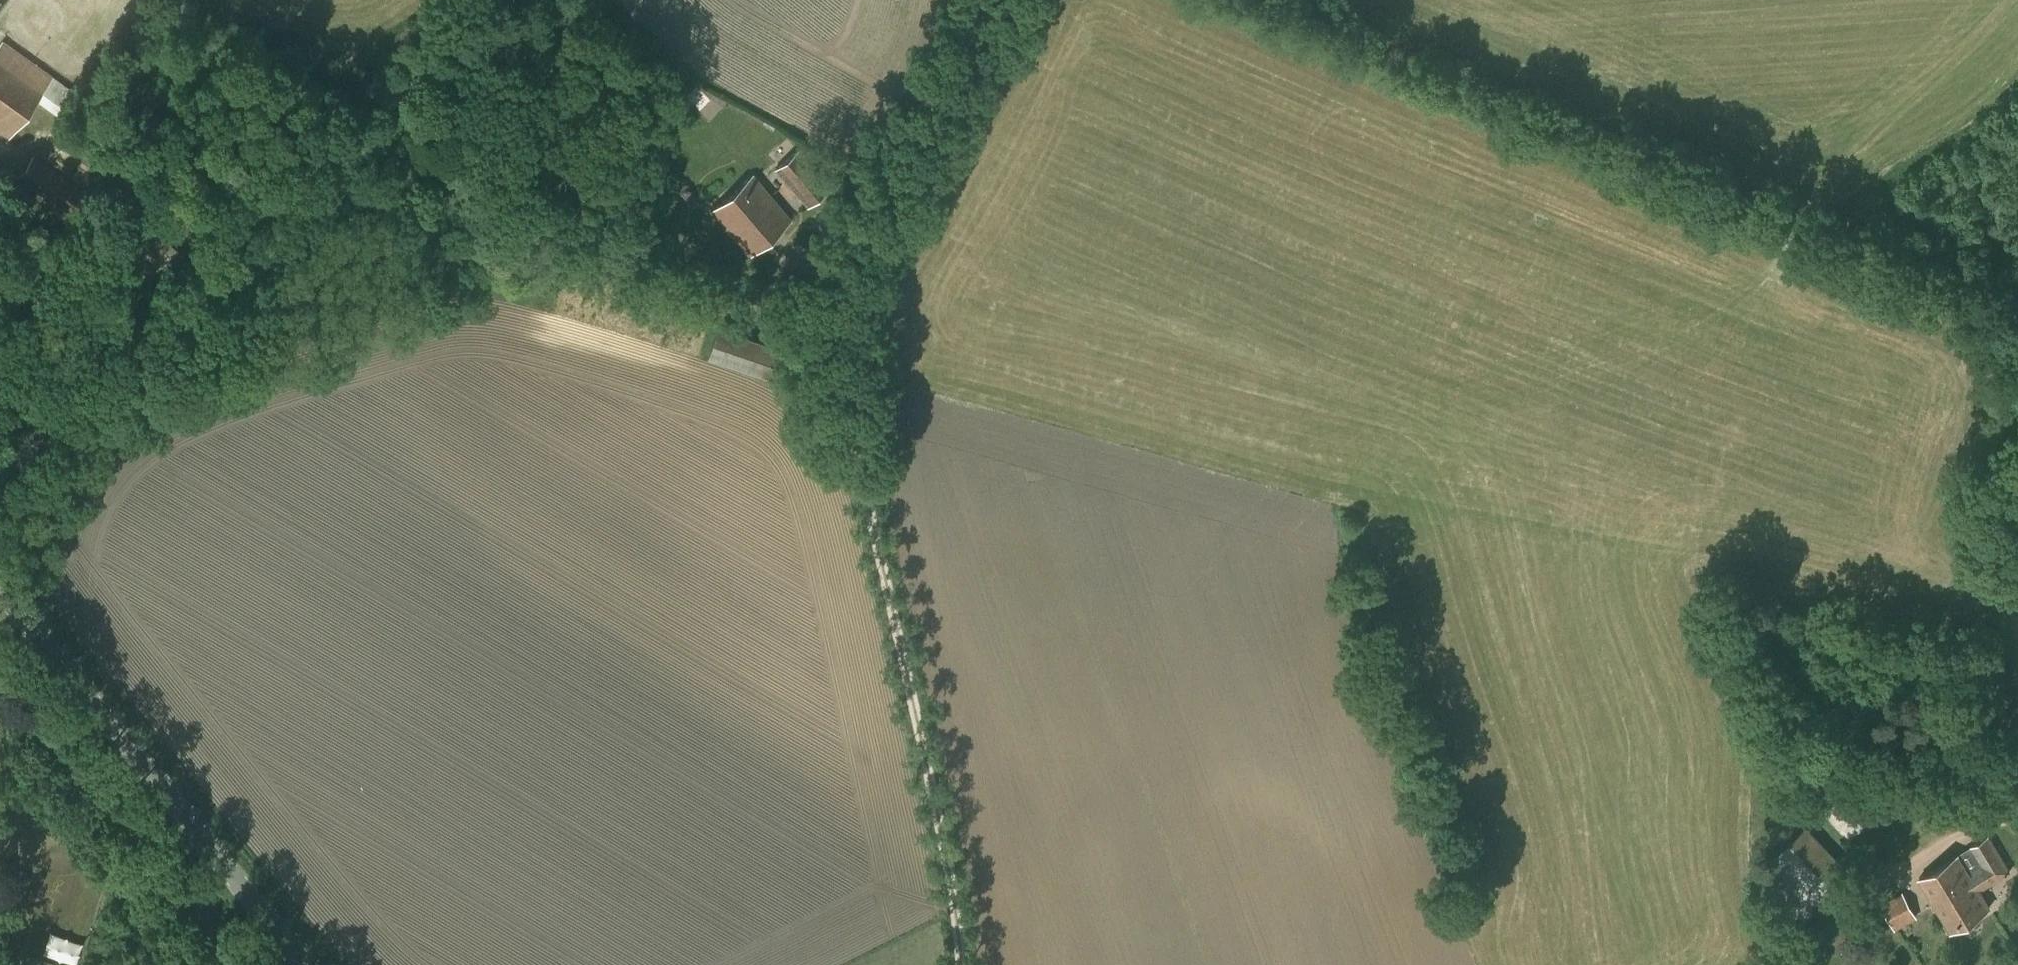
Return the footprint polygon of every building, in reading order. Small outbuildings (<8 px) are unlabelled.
[(54,76),(3,39),(0,43),(0,137),(6,142),(38,99),(70,122),(86,99),(54,76)] [(832,184),(799,146),(775,168),(807,206),(832,184)] [(84,197),(56,176),(33,158),(18,177),(69,216),(84,197)] [(753,173),(711,209),(750,255),(792,219),(753,173)] [(577,183),(552,196),(570,229),(594,215),(577,183)] [(718,325),(708,354),(767,374),(769,367),(782,372),(790,349),(718,325)] [(1828,804),(1823,809),(1848,837),(1883,805),(1859,778),(1850,786),(1840,775),(1818,794),(1828,804)] [(1765,865),(1808,910),(1851,871),(1806,825),(1765,865)] [(2010,871),(1989,834),(1958,854),(1919,878),(1950,931),(1990,907),(1979,890),(2010,871)] [(1916,917),(1902,892),(1881,904),(1895,929),(1916,917)]
